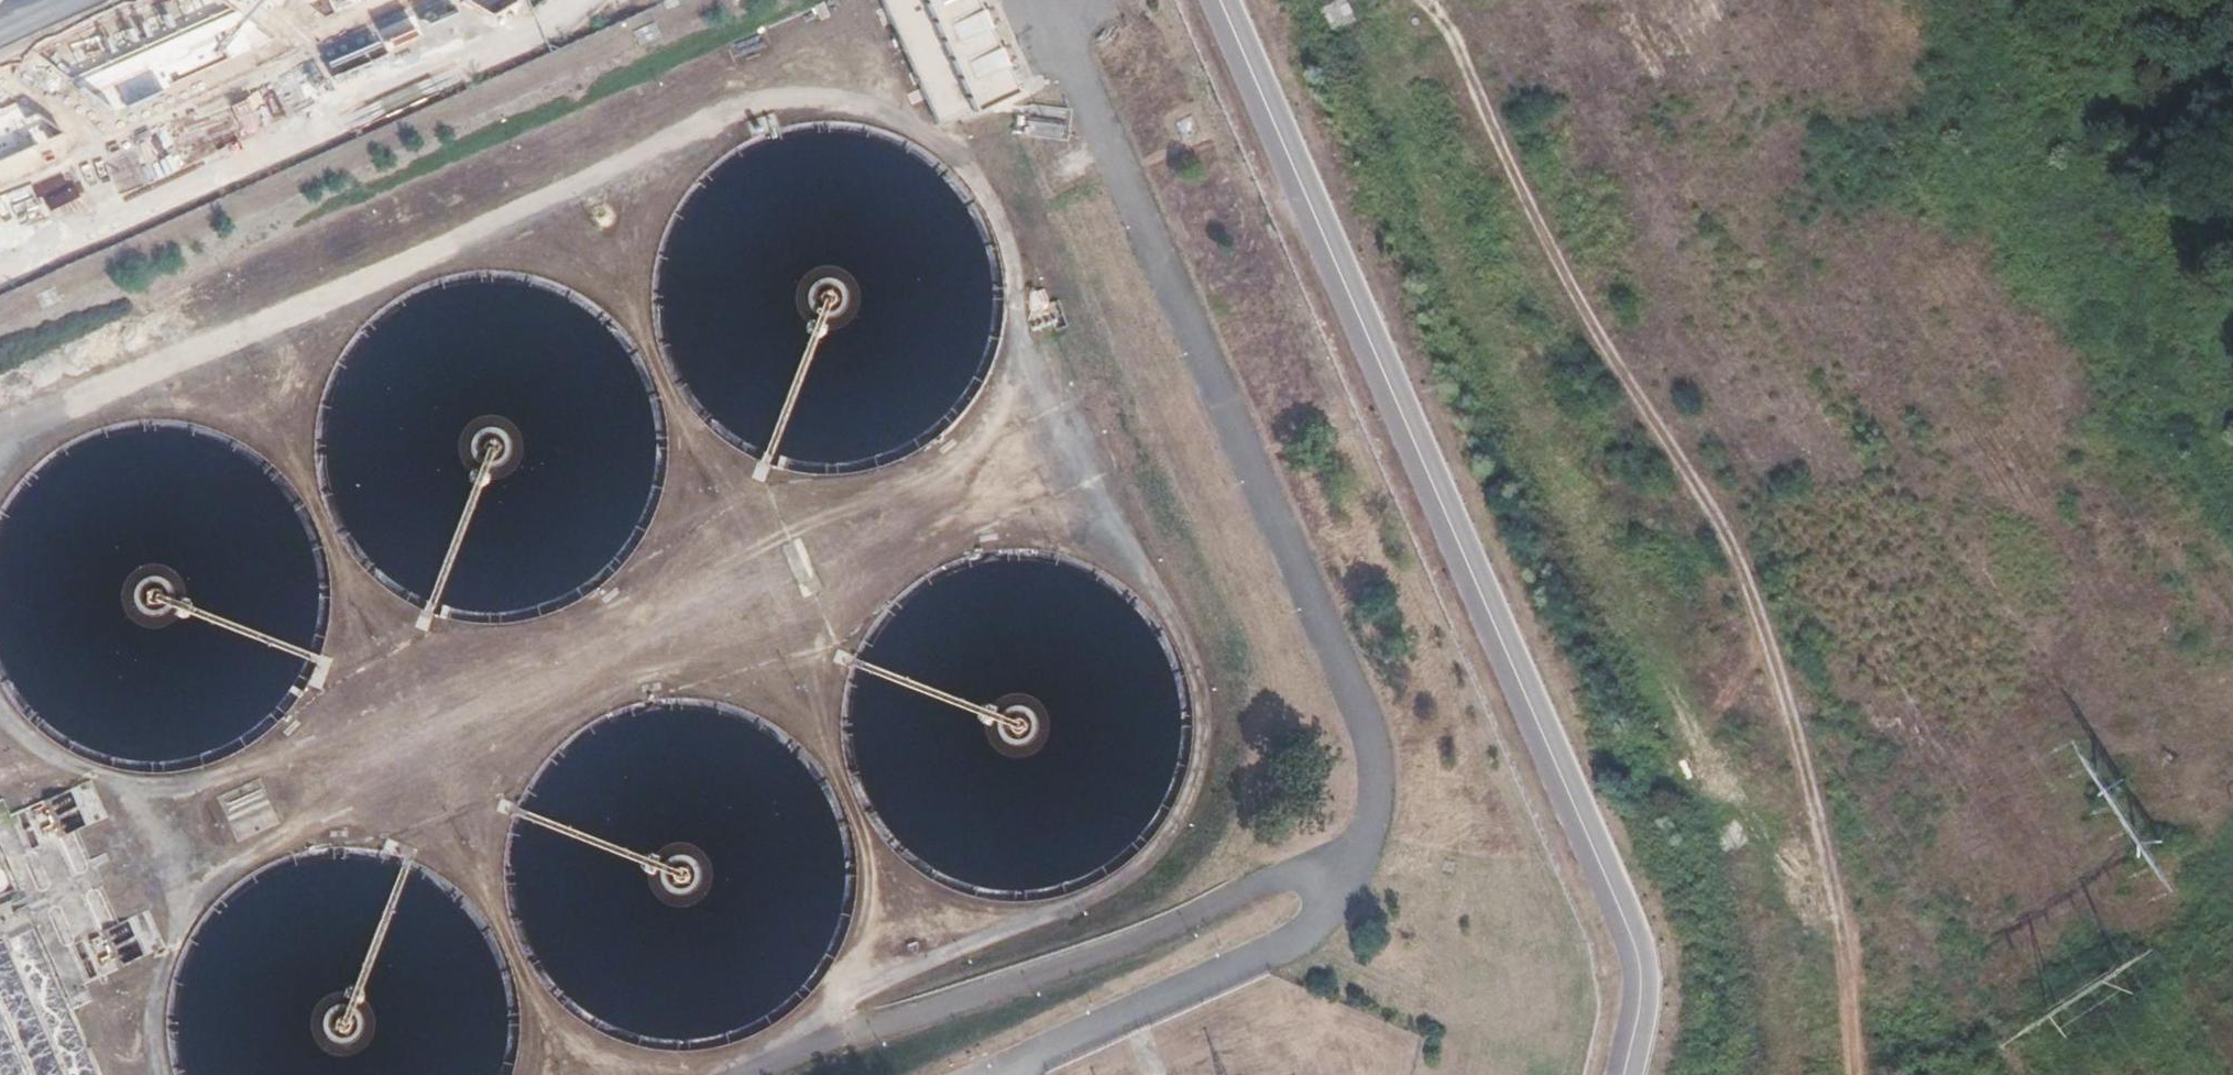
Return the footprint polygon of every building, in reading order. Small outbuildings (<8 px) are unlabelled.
[(936,124),(1019,90),(982,0),(886,0),(936,124)] [(235,832),(273,827),(270,805),(232,810),(235,832)]
